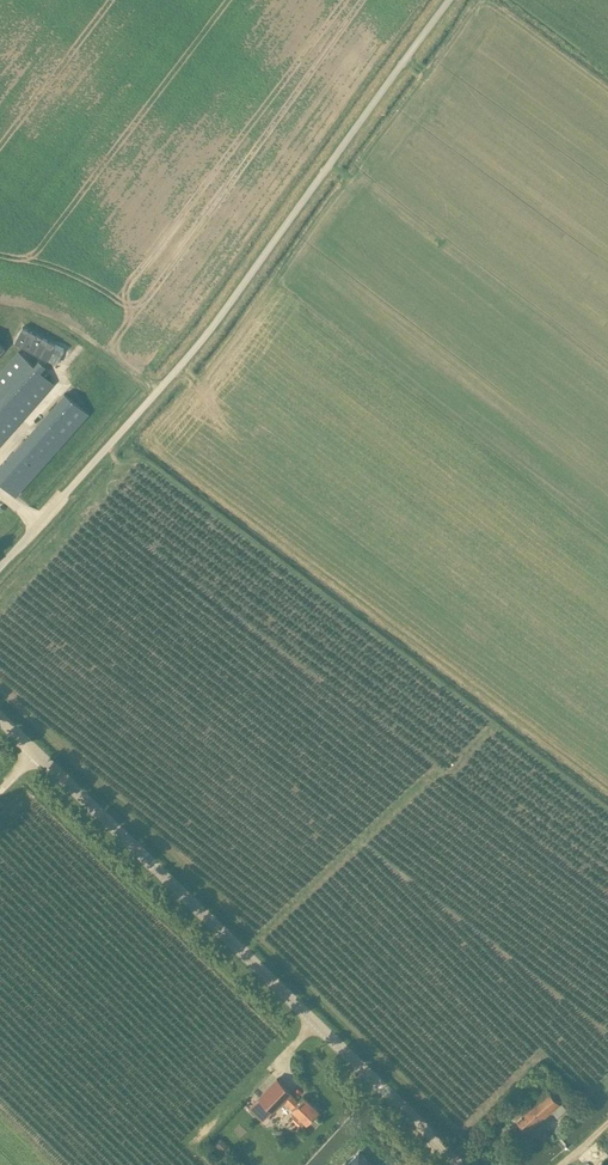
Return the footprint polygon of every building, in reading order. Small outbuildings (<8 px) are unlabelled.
[(25,330),(19,341),(45,355),(51,343),(25,330)] [(54,383),(17,351),(0,370),(0,445),(54,383)] [(64,391),(0,464),(0,482),(16,496),(89,414),(64,391)] [(292,1092),(276,1077),(258,1097),(259,1097),(249,1108),(263,1121),(272,1111),(273,1112),(284,1099),(293,1108),(292,1108),(297,1113),(294,1116),(302,1125),(306,1121),(307,1122),(319,1110),(304,1095),(297,1103),(289,1095),(292,1092)] [(560,1103),(547,1088),(531,1102),(532,1102),(515,1117),(527,1131),(560,1103)] [(367,1159),(365,1161),(357,1152),(343,1164),(372,1164),(367,1159)]
